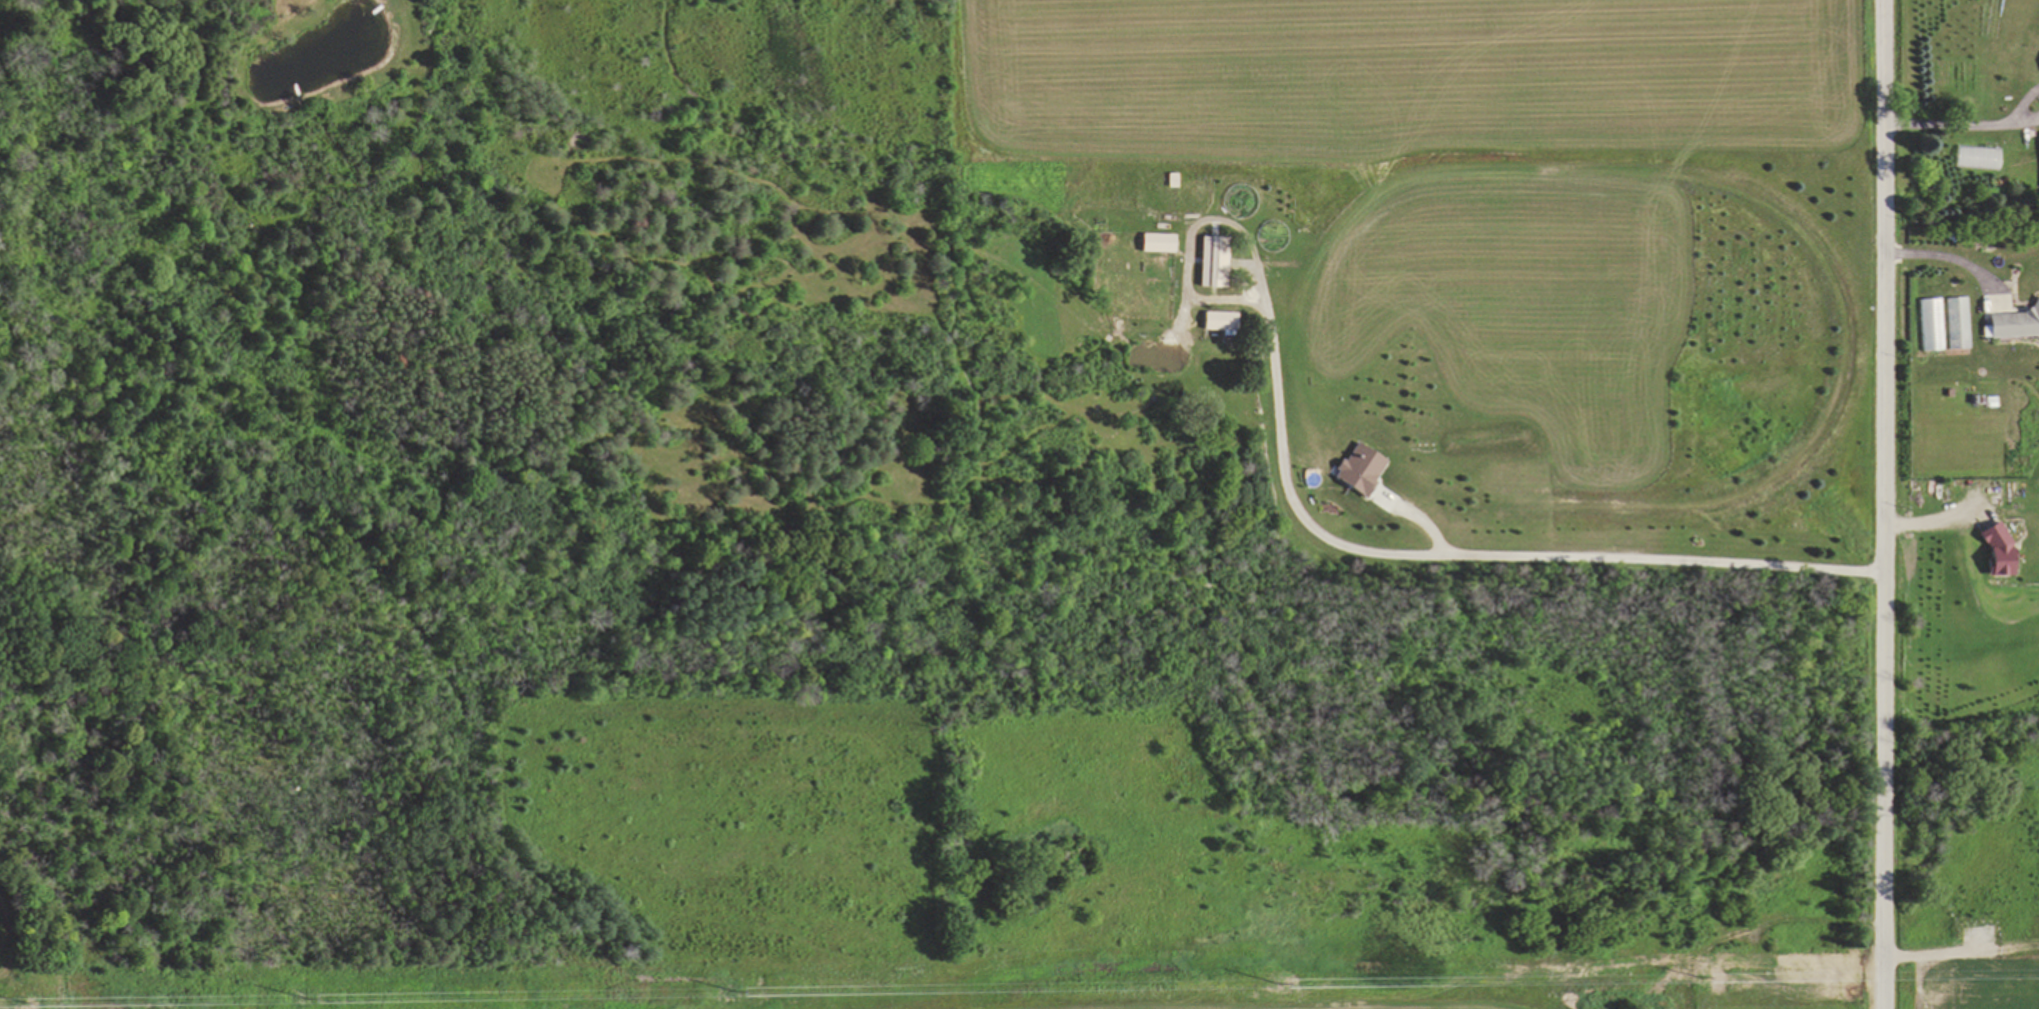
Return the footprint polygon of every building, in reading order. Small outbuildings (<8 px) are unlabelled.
[(1141,251),(1174,251),(1174,233),(1141,233),(1141,251)] [(1201,287),(1226,287),(1226,236),(1201,236),(1201,287)] [(1988,338),(2038,337),(2038,301),(2032,302),(2032,313),(1987,314),(1988,338)] [(1236,330),(1236,312),(1204,312),(1204,330),(1236,330)] [(1982,574),(2006,574),(2007,524),(1982,524),(1982,574)]
